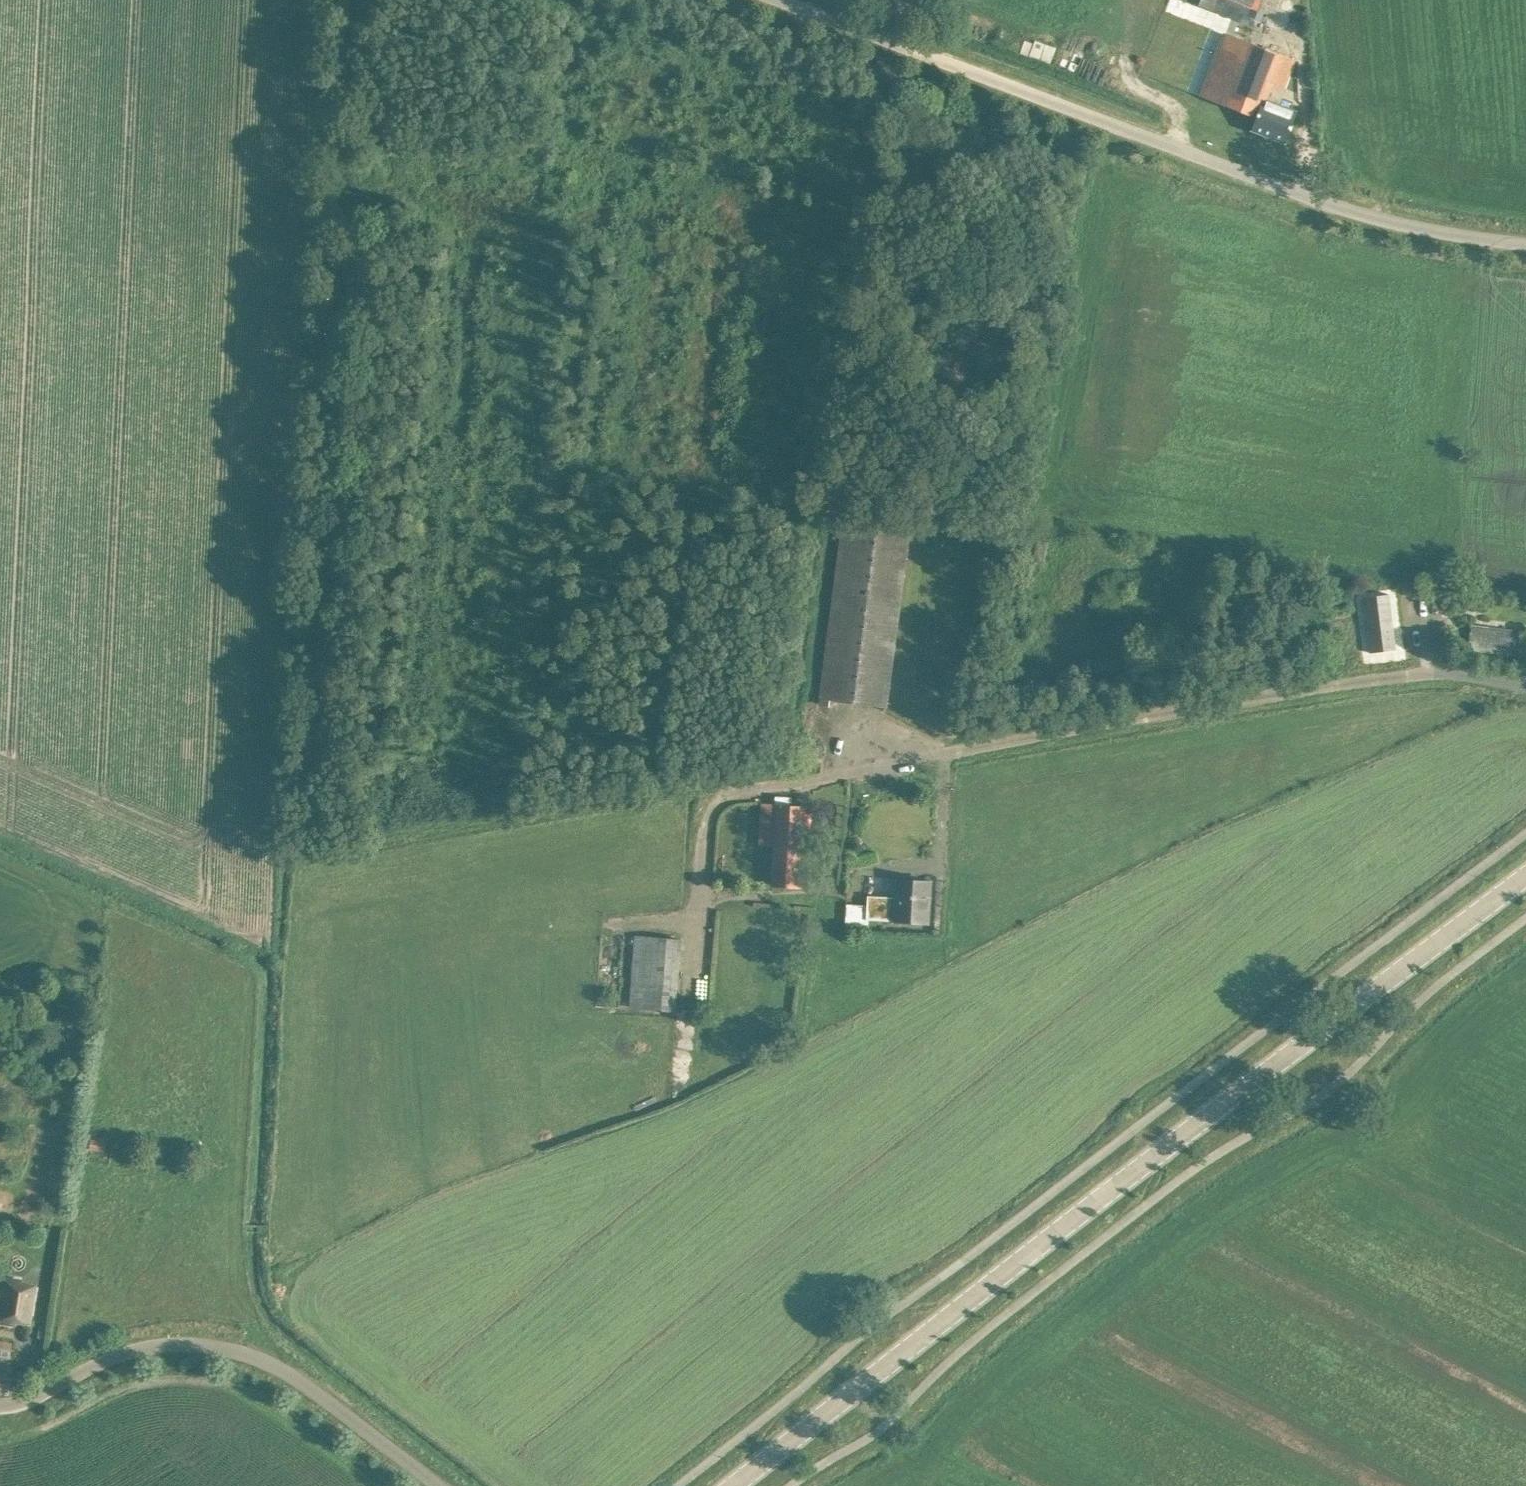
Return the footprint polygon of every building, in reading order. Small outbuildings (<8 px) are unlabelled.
[(1252,25),(1262,0),(1201,0),(1199,5),(1252,25)] [(1207,83),(1202,97),(1256,118),(1251,131),(1285,143),(1297,113),(1264,100),(1271,83),(1282,53),(1227,32),(1207,83)] [(845,512),(823,678),(820,698),(886,706),(911,521),(845,512)] [(1033,559),(1044,562),(1048,542),(1039,540),(1033,559)] [(1395,650),(1397,650),(1390,594),(1388,594),(1389,597),(1366,600),(1365,597),(1364,597),(1371,653),(1372,653),(1372,650),(1395,647),(1395,650)] [(1468,650),(1499,653),(1500,644),(1517,645),(1518,631),(1471,625),(1468,650)] [(805,847),(807,806),(792,805),(792,797),(776,796),(775,804),(771,804),(770,816),(777,816),(772,885),(800,887),(803,847),(805,847)] [(894,921),(908,922),(928,923),(931,881),(897,878),(895,906),(884,906),(884,902),(867,901),(866,919),(894,921)] [(629,1009),(672,1015),(679,940),(636,935),(629,1009)] [(0,1295),(0,1322),(15,1324),(16,1321),(30,1323),(36,1285),(22,1283),(22,1280),(3,1277),(0,1295)] [(10,1356),(12,1343),(0,1341),(0,1354),(10,1356)] [(4,1393),(9,1364),(0,1362),(0,1393),(4,1393)]
